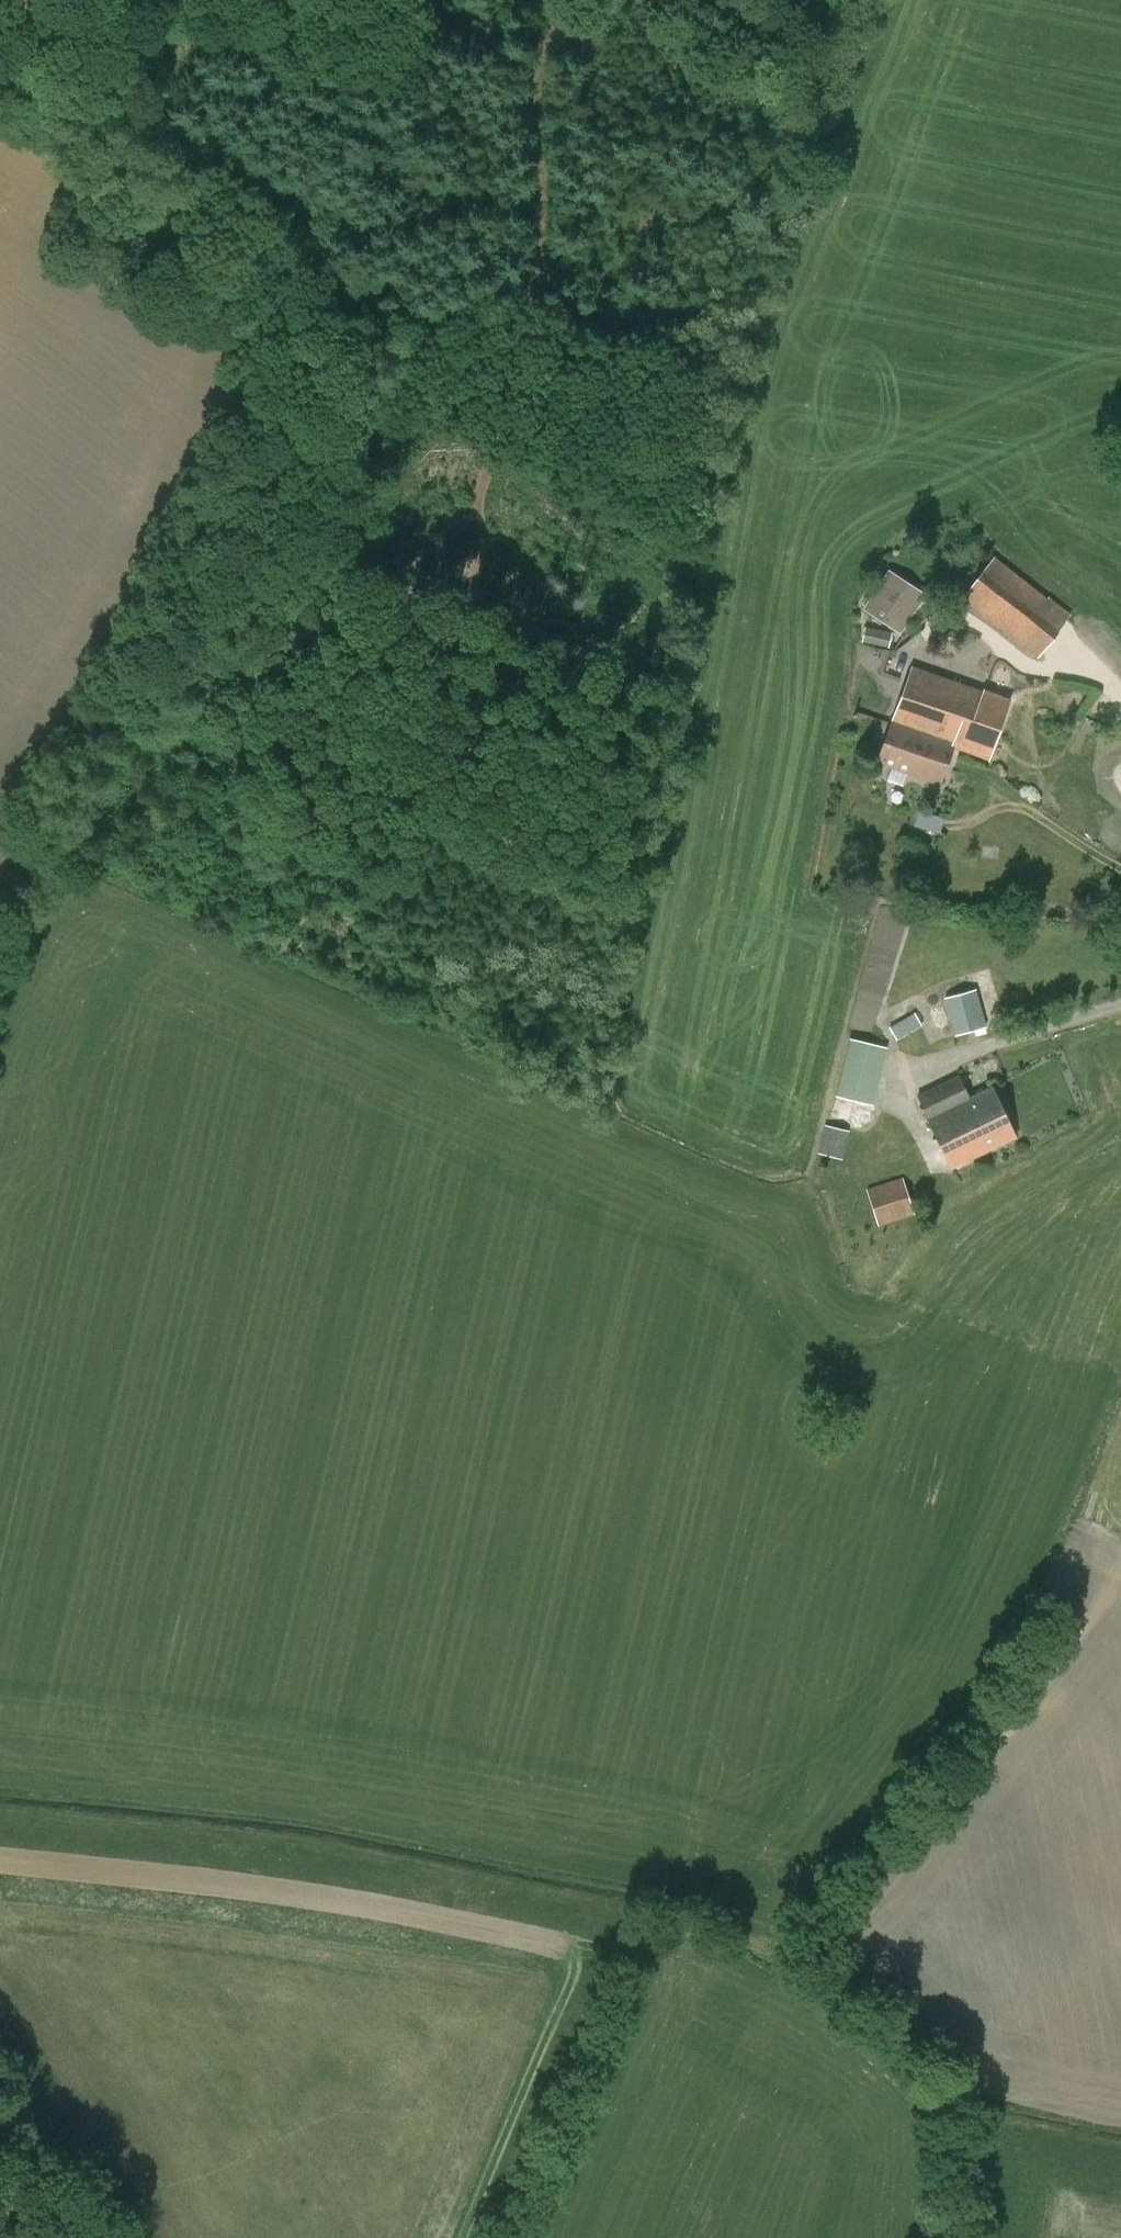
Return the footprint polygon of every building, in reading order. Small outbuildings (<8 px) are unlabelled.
[(962,598),(1038,659),(1072,615),(1049,595),(1048,598),(994,556),(962,598)] [(866,608),(900,631),(924,594),(890,572),(866,608)] [(892,632),(865,626),(862,642),(889,647),(892,632)] [(911,667),(892,720),(955,743),(954,746),(989,759),(1010,700),(984,690),(983,693),(911,667)] [(954,746),(955,743),(892,720),(877,762),(940,784),(954,746)] [(944,817),(919,809),(914,825),(940,832),(944,817)] [(976,988),(944,997),(955,1036),(987,1027),(976,988)] [(889,1027),(896,1038),(921,1024),(915,1012),(889,1027)] [(850,1037),(835,1094),(873,1104),(888,1047),(850,1037)] [(994,1086),(970,1097),(961,1076),(918,1096),(951,1167),(1017,1136),(994,1086)] [(817,1151),(843,1158),(850,1130),(824,1124),(817,1151)] [(915,1215),(903,1177),(866,1189),(878,1226),(915,1215)]
